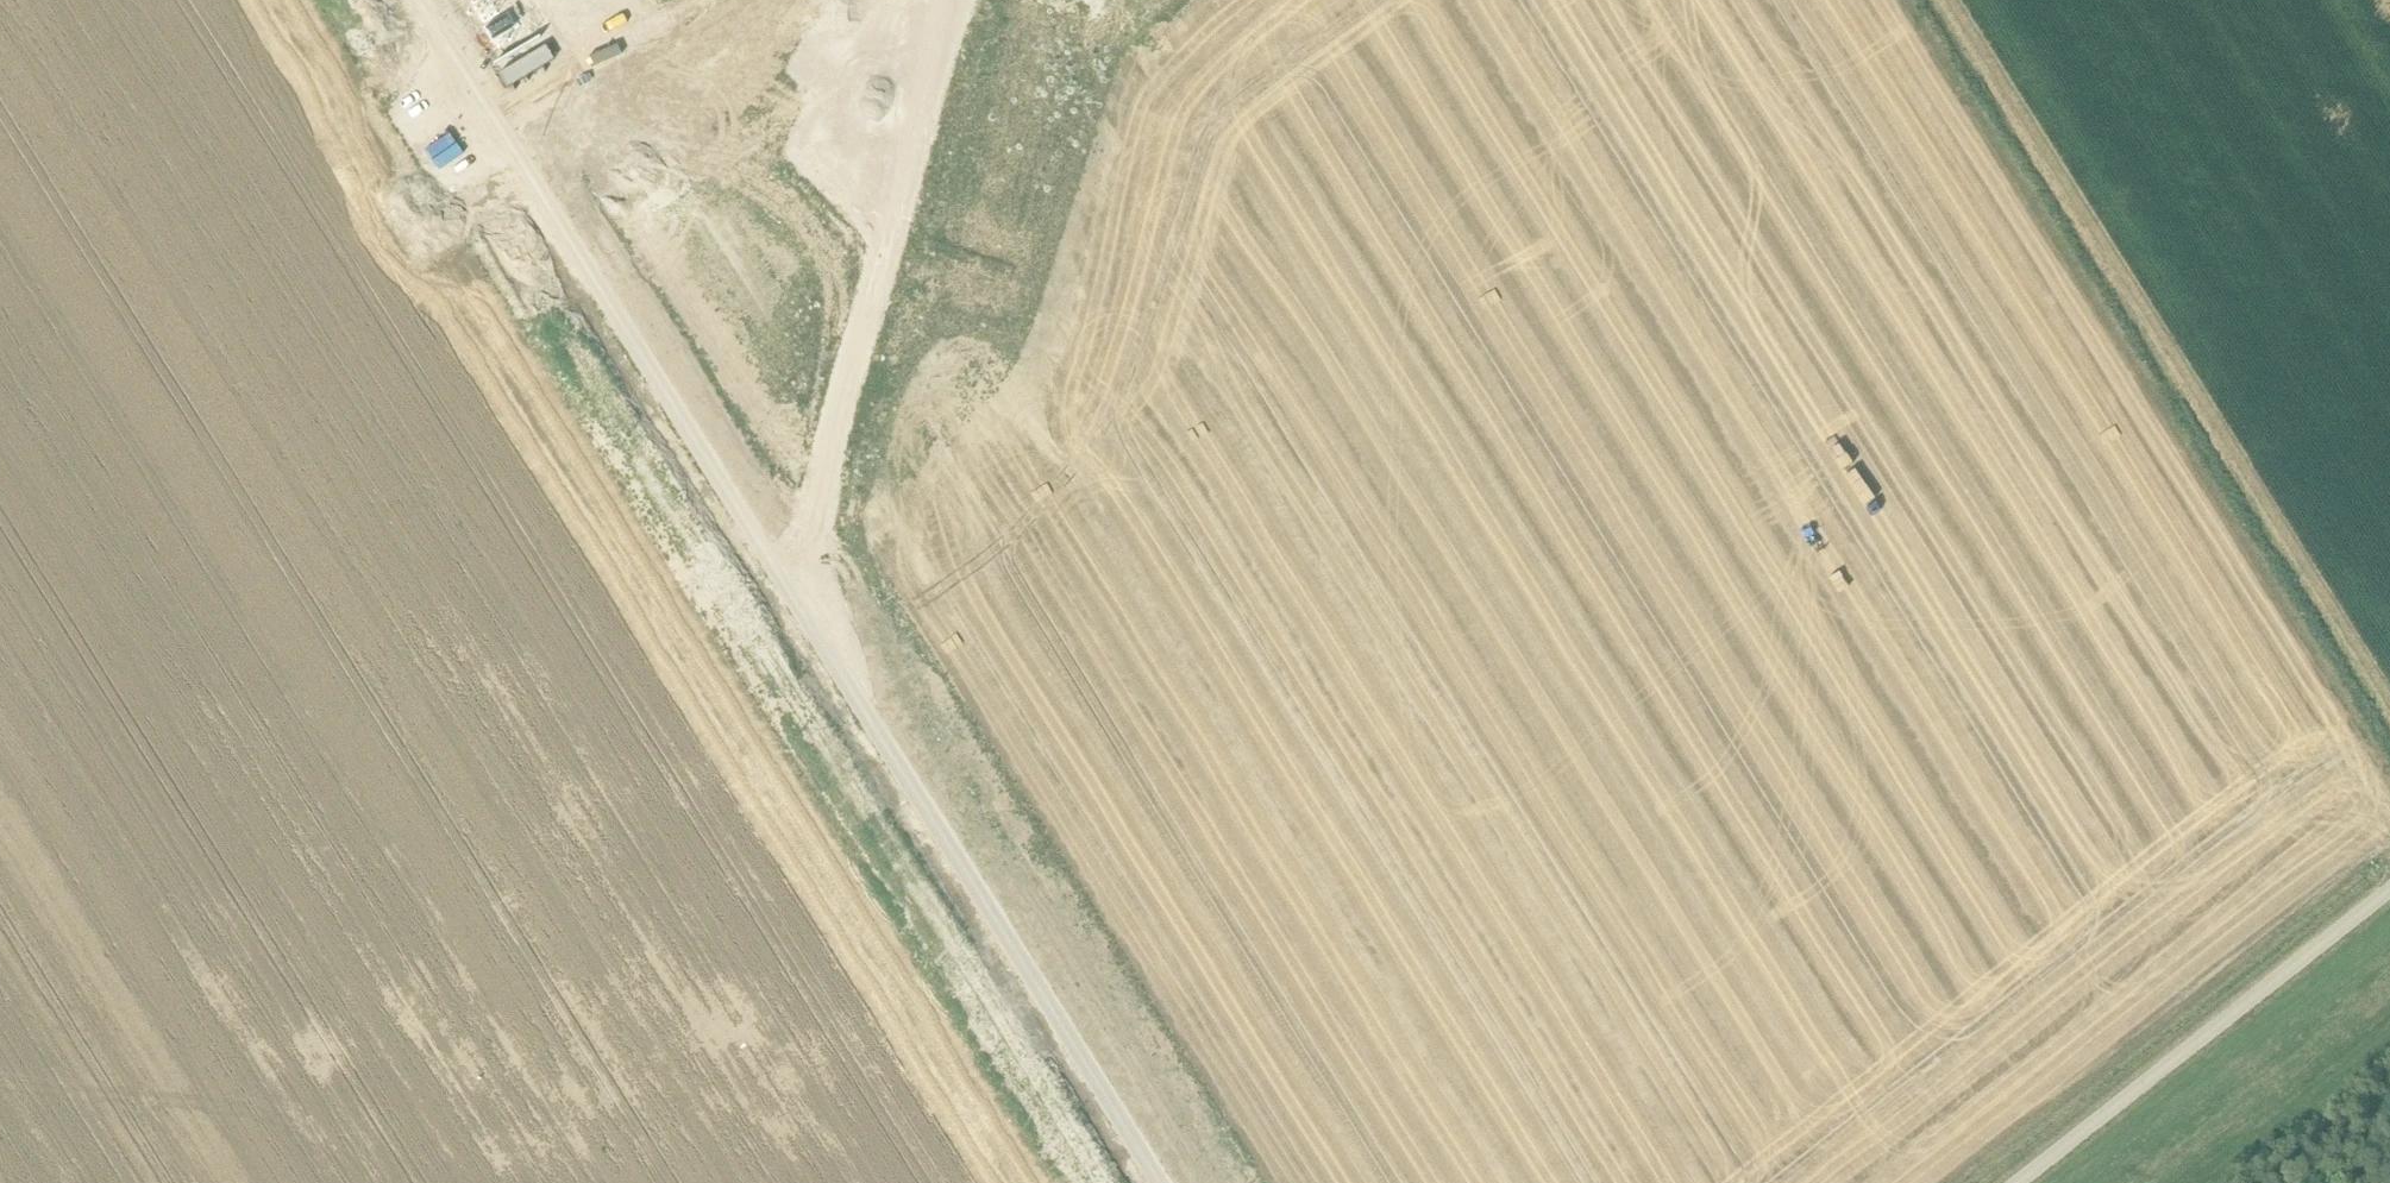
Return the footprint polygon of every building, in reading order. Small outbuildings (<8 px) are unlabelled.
[(493,65),(540,37),(519,3),(510,8),(506,0),(454,0),(493,65)] [(546,46),(499,74),(507,88),(554,60),(546,46)]
